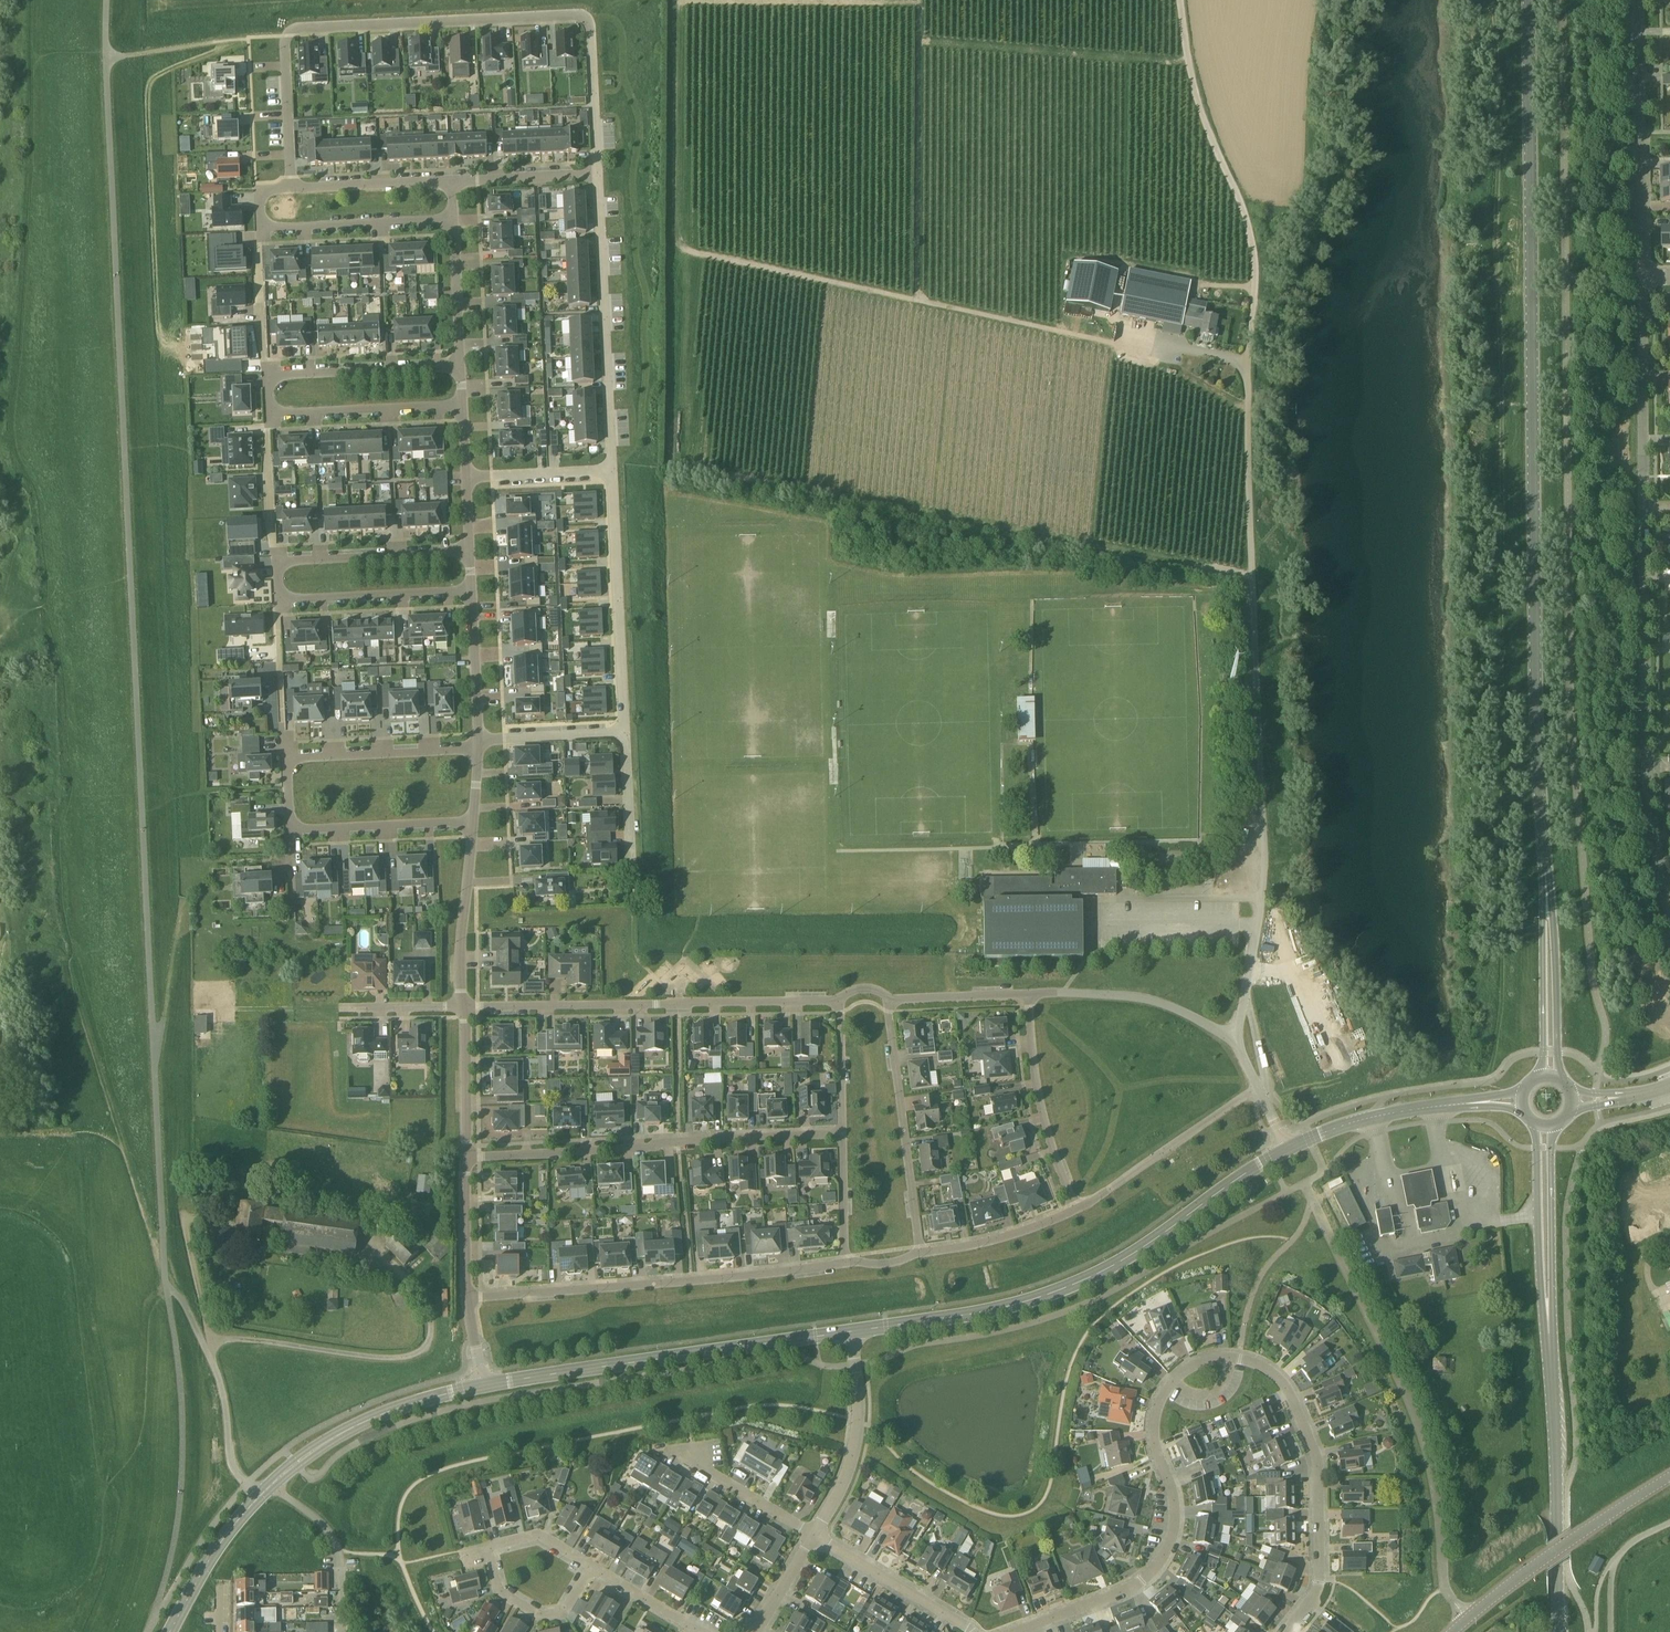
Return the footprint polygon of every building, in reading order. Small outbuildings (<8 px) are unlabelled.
[(557,52),(550,53),(551,70),(566,69),(565,59),(574,59),(572,35),(556,35),(557,52)] [(540,68),(549,68),(548,52),(540,52),(539,36),(523,37),(524,62),(540,61),(540,68)] [(498,38),(483,39),(484,64),(499,63),(499,60),(509,60),(508,46),(498,46),(498,38)] [(469,40),(450,41),(452,65),(453,65),(453,71),(469,70),(469,64),(470,64),(469,40)] [(430,42),(410,43),(411,69),(426,68),(427,73),(439,72),(438,50),(430,51),(430,42)] [(390,44),(373,45),(374,68),(391,67),(391,76),(400,75),(400,60),(391,61),(390,44)] [(356,46),(339,46),(340,71),(353,70),(353,76),(365,76),(365,60),(357,60),(356,46)] [(312,76),(313,84),(328,84),(327,59),(319,59),(318,47),(309,48),(299,48),(301,77),(312,76)] [(211,74),(210,74),(211,93),(222,92),(222,96),(235,95),(234,84),(235,84),(235,73),(228,73),(227,66),(211,66),(211,74)] [(508,92),(509,108),(517,108),(516,92),(508,92)] [(544,95),(527,96),(528,105),(545,104),(544,95)] [(407,109),(417,108),(417,96),(407,96),(407,109)] [(471,97),(472,111),(480,111),(479,96),(471,97)] [(232,118),(212,118),(212,127),(213,127),(214,141),(239,140),(239,125),(232,125),(232,118)] [(517,156),(516,136),(503,136),(503,130),(496,131),(496,145),(497,145),(503,144),(504,156),(517,156)] [(473,138),(474,158),(487,157),(486,145),(493,145),(492,131),(485,131),(485,137),(473,138)] [(552,134),(551,134),(552,154),(553,154),(564,154),(563,133),(552,134)] [(577,133),(563,133),(564,154),(565,154),(578,153),(577,146),(583,145),(583,133),(577,133)] [(551,134),(540,135),(541,155),(552,154),(551,134)] [(517,156),(529,155),(528,135),(516,136),(517,156)] [(529,155),(541,155),(540,135),(528,135),(529,155)] [(402,161),(401,141),(400,141),(388,142),(388,136),(380,136),(381,150),(388,150),(388,162),(401,161),(402,161)] [(179,138),(180,153),(191,152),(190,137),(179,138)] [(370,143),(358,143),(359,163),(372,163),(371,151),(378,150),(377,137),(370,137),(370,143)] [(461,138),(449,139),(450,159),(462,158),(461,138)] [(461,138),(462,158),(474,158),(473,138),(461,138)] [(437,139),(425,140),(426,160),(438,160),(437,139)] [(448,139),(437,139),(438,160),(449,159),(450,159),(449,139),(448,139)] [(425,140),(413,141),(414,161),(426,160),(425,140)] [(412,141),(401,141),(402,161),(413,161),(414,161),(413,141),(412,141)] [(357,143),(346,144),(347,164),(358,163),(359,163),(358,143),(357,143)] [(334,144),(322,145),(323,165),(335,165),(335,164),(334,144)] [(345,144),(334,144),(335,164),(346,164),(347,164),(346,144),(345,144)] [(309,148),(302,148),(303,159),(309,159),(309,166),(323,165),(322,145),(308,146),(309,148)] [(227,153),(206,154),(206,164),(218,164),(219,179),(220,179),(220,184),(231,183),(231,179),(239,179),(239,167),(236,167),(236,161),(227,161),(227,153)] [(215,186),(202,187),(202,195),(215,194),(215,186)] [(564,196),(565,209),(585,208),(584,195),(564,196)] [(546,196),(539,197),(540,211),(547,210),(546,196)] [(189,197),(180,197),(181,218),(190,217),(189,197)] [(535,197),(528,197),(528,211),(536,211),(535,197)] [(215,209),(212,210),(213,228),(242,227),(241,208),(231,209),(230,198),(214,199),(215,209)] [(490,201),(488,201),(488,208),(490,208),(490,214),(513,213),(512,199),(489,200),(490,201)] [(585,220),(586,220),(585,208),(565,209),(566,221),(573,221),(585,220)] [(490,240),(490,242),(514,241),(514,239),(513,226),(521,226),(521,218),(507,219),(507,226),(491,226),(491,232),(489,232),(490,240)] [(566,233),(566,234),(586,233),(585,221),(585,220),(573,221),(566,221),(565,221),(560,221),(560,232),(562,234),(566,233)] [(234,235),(210,236),(211,251),(217,251),(218,271),(244,269),(243,249),(234,249),(234,235)] [(514,241),(490,242),(490,247),(492,247),(492,253),(509,252),(509,259),(523,258),(522,251),(515,251),(514,241)] [(567,259),(587,258),(587,244),(586,244),(586,245),(567,246),(567,259)] [(404,268),(415,267),(414,247),(403,248),(404,268)] [(415,247),(414,247),(415,267),(416,267),(428,267),(428,266),(435,266),(434,253),(427,253),(427,247),(415,247)] [(404,268),(403,248),(402,248),(390,248),(391,256),(384,257),(384,274),(397,274),(396,268),(403,268),(404,268)] [(374,277),(380,277),(379,255),(373,256),(372,249),(360,250),(361,270),(373,269),(374,277)] [(337,271),(349,270),(348,250),(336,251),(337,271)] [(349,270),(361,270),(360,250),(348,250),(349,270)] [(337,271),(336,251),(324,252),(325,272),(337,271)] [(325,278),(325,272),(324,252),(312,252),(313,278),(325,278)] [(272,277),(285,276),(284,253),(271,254),(271,268),(264,268),(265,282),(272,282),(272,277)] [(284,253),(285,276),(299,276),(299,281),(306,280),(306,266),(299,267),(298,253),(284,253)] [(568,270),(568,271),(588,269),(587,258),(567,259),(568,270)] [(492,283),(516,282),(519,282),(518,269),(523,269),(523,261),(509,262),(509,269),(493,270),(493,275),(491,275),(492,283)] [(1067,304),(1111,313),(1118,273),(1074,265),(1067,304)] [(527,279),(527,269),(519,269),(520,279),(527,279)] [(568,282),(568,283),(588,281),(588,269),(568,271),(568,282)] [(1190,313),(1185,312),(1191,281),(1130,269),(1121,315),(1182,327),(1182,326),(1195,329),(1194,333),(1201,334),(1202,335),(1201,340),(1202,342),(1211,343),(1213,342),(1214,337),(1218,318),(1204,315),(1204,316),(1200,315),(1200,312),(1191,311),(1190,313)] [(184,281),(185,290),(195,290),(195,280),(184,281)] [(568,283),(569,294),(589,293),(588,281),(568,283)] [(516,282),(492,283),(492,290),(494,290),(494,296),(511,295),(511,302),(525,302),(525,294),(520,294),(519,282),(516,282)] [(218,300),(212,301),(213,318),(231,317),(231,307),(246,306),(245,287),(217,289),(218,300)] [(589,293),(569,294),(563,295),(564,308),(570,308),(590,307),(589,294),(589,293)] [(494,324),(518,323),(517,310),(525,310),(525,302),(511,302),(511,310),(495,311),(495,316),(493,316),(494,324)] [(291,326),(292,348),(306,348),(305,334),(312,334),(311,320),(304,320),(304,325),(291,326)] [(292,348),(291,326),(277,326),(277,321),(270,322),(270,336),(278,335),(279,349),(292,348)] [(420,322),(421,342),(433,341),(432,331),(434,331),(434,326),(432,326),(432,321),(420,322)] [(570,322),(571,335),(591,334),(590,321),(570,322)] [(408,343),(421,342),(420,322),(407,323),(408,343)] [(396,343),(408,343),(407,323),(395,323),(396,343)] [(513,336),(513,343),(527,343),(526,335),(519,335),(518,323),(494,324),(494,331),(496,331),(496,337),(513,336)] [(364,325),(365,345),(372,345),(372,344),(380,344),(379,324),(364,325)] [(341,346),(349,345),(348,325),(333,326),(334,347),(341,346)] [(357,346),(365,345),(364,325),(348,325),(349,345),(357,345),(357,346)] [(327,347),(334,347),(333,326),(318,327),(319,347),(327,347)] [(247,334),(215,335),(216,343),(218,343),(219,363),(229,363),(248,362),(247,334)] [(571,335),(571,347),(591,346),(591,334),(571,335)] [(496,365),(520,364),(519,351),(527,351),(527,343),(513,343),(513,351),(497,352),(497,357),(495,357),(496,365)] [(571,347),(572,359),(592,358),(591,346),(571,347)] [(572,359),(572,370),(592,370),(592,358),(572,359)] [(217,362),(204,363),(205,376),(229,374),(229,365),(217,365),(217,362)] [(520,364),(496,365),(496,372),(498,372),(498,378),(515,377),(515,384),(529,383),(528,376),(521,376),(520,364)] [(592,370),(572,370),(573,371),(573,384),(592,383),(593,383),(593,370),(592,370)] [(240,377),(225,378),(226,390),(232,390),(234,415),(250,414),(248,389),(240,390),(240,377)] [(497,401),(497,406),(522,405),(522,395),(529,395),(529,388),(515,388),(515,395),(499,396),(499,401),(497,401)] [(562,390),(549,391),(549,398),(562,398),(562,390)] [(574,395),(574,408),(594,407),(594,394),(574,395)] [(522,405),(497,406),(498,409),(498,417),(500,417),(500,422),(517,421),(517,428),(531,428),(531,420),(523,421),(522,408),(522,405)] [(594,408),(594,407),(574,408),(572,408),(573,420),(575,420),(595,419),(594,408)] [(575,420),(575,432),(595,431),(595,420),(595,419),(575,420)] [(224,429),(211,429),(211,445),(229,444),(230,467),(254,466),(252,435),(229,436),(229,439),(224,440),(224,429)] [(595,431),(575,432),(575,433),(576,445),(595,444),(595,445),(596,445),(595,432),(595,431)] [(424,433),(425,453),(436,452),(436,457),(444,457),(443,440),(436,440),(436,432),(424,433)] [(413,454),(425,453),(424,433),(412,434),(413,454)] [(501,441),(499,441),(499,448),(501,448),(501,449),(524,448),(523,433),(501,434),(501,441)] [(546,433),(539,434),(540,448),(547,447),(546,433)] [(558,433),(550,433),(551,447),(558,447),(558,433)] [(401,454),(413,454),(412,434),(399,434),(400,448),(393,448),(394,462),(401,462),(401,454)] [(381,435),(369,436),(370,456),(370,462),(382,462),(382,463),(390,462),(389,448),(382,449),(381,435)] [(346,457),(358,456),(357,436),(345,437),(346,457)] [(358,456),(370,456),(369,436),(357,436),(358,456)] [(322,458),(334,457),(333,437),(321,438),(321,452),(315,452),(315,466),(323,466),(322,458)] [(345,437),(333,437),(334,457),(334,463),(346,463),(346,457),(345,437)] [(281,463),(295,462),(293,439),(280,440),(280,454),(274,454),(274,468),(282,468),(281,463)] [(315,466),(315,452),(308,452),(307,439),(293,439),(295,462),(308,461),(308,466),(315,466)] [(239,497),(239,508),(253,507),(253,499),(257,499),(257,487),(255,487),(254,481),(233,482),(234,497),(239,497)] [(573,494),(574,507),(597,505),(597,493),(573,494)] [(507,501),(506,501),(507,515),(508,515),(516,515),(523,514),(523,521),(537,520),(537,513),(530,514),(529,500),(515,501),(507,501)] [(412,529),(411,508),(403,509),(403,501),(396,502),(396,516),(403,515),(404,529),(412,529)] [(373,510),(374,530),(386,530),(385,516),(392,516),(391,502),(384,502),(385,510),(373,510)] [(297,511),(298,534),(312,533),(311,520),(318,519),(317,505),(310,506),(310,511),(297,511)] [(574,507),(575,520),(598,518),(597,505),(574,507)] [(601,506),(602,518),(610,518),(609,506),(601,506)] [(298,534),(297,511),(284,512),(283,507),(276,507),(277,521),(284,521),(284,535),(298,534)] [(426,508),(427,528),(441,527),(440,517),(442,517),(442,511),(440,511),(440,507),(426,508)] [(412,529),(427,528),(426,508),(411,508),(412,529)] [(362,531),(374,530),(373,510),(361,511),(362,531)] [(350,532),(362,531),(361,511),(349,512),(350,532)] [(325,533),(338,532),(337,512),(324,513),(325,533)] [(338,532),(350,532),(349,512),(337,512),(338,532)] [(508,529),(508,542),(509,542),(517,542),(531,541),(531,528),(537,528),(537,520),(523,521),(523,528),(516,528),(508,529)] [(256,521),(235,523),(236,543),(256,542),(256,532),(257,532),(256,521)] [(599,532),(575,533),(576,546),(599,544),(599,532)] [(600,533),(601,548),(611,548),(611,532),(600,533)] [(509,542),(508,542),(509,556),(510,556),(518,556),(525,555),(525,562),(539,561),(539,554),(532,555),(531,541),(517,542),(509,542)] [(600,557),(599,544),(576,546),(577,558),(600,557)] [(612,549),(601,549),(602,561),(612,560),(612,549)] [(243,594),(243,603),(255,603),(254,593),(264,593),(263,583),(266,583),(265,575),(263,575),(262,568),(251,569),(250,560),(230,561),(231,571),(241,570),(242,578),(241,578),(241,581),(243,581),(244,594),(243,594)] [(510,570),(510,583),(511,583),(519,583),(533,582),(533,569),(539,569),(539,561),(525,562),(525,569),(518,569),(510,570)] [(600,571),(577,572),(578,585),(601,583),(600,571)] [(511,583),(510,583),(511,597),(512,597),(520,597),(527,596),(527,603),(541,602),(541,595),(534,596),(533,582),(519,583),(511,583)] [(579,597),(602,596),(601,583),(578,585),(579,597)] [(512,615),(512,616),(513,629),(521,629),(535,628),(535,615),(541,614),(541,607),(527,608),(528,614),(520,615),(512,615)] [(579,611),(580,624),(603,622),(602,610),(579,611)] [(261,616),(232,618),(232,619),(234,618),(235,635),(233,635),(262,634),(261,616)] [(434,619),(435,639),(435,644),(448,643),(447,634),(449,634),(449,628),(447,628),(446,618),(434,619)] [(411,640),(423,639),(422,619),(410,620),(410,633),(403,634),(404,648),(411,647),(411,640)] [(423,639),(435,639),(434,619),(422,619),(423,639)] [(378,621),(379,641),(395,641),(394,621),(385,621),(385,620),(378,621)] [(364,642),(379,641),(378,621),(371,621),(371,622),(363,622),(364,642)] [(333,644),(348,643),(347,622),(340,623),(332,623),(333,644)] [(355,622),(347,622),(348,643),(356,642),(356,649),(364,649),(364,642),(363,622),(355,622)] [(603,622),(580,624),(580,636),(604,635),(603,622)] [(305,625),(306,648),(315,647),(316,652),(327,652),(327,638),(320,638),(319,624),(305,625)] [(292,639),(285,640),(286,654),(293,653),(298,653),(298,648),(306,648),(305,625),(291,625),(292,639)] [(513,629),(513,642),(513,643),(514,643),(522,642),(529,642),(529,649),(543,648),(543,641),(536,641),(535,628),(521,629),(513,629)] [(514,656),(514,657),(515,670),(523,670),(537,669),(537,656),(543,655),(543,648),(529,649),(530,655),(522,656),(514,656)] [(581,650),(582,663),(605,662),(604,649),(581,650)] [(243,650),(218,651),(219,662),(244,661),(243,650)] [(442,655),(435,655),(435,656),(436,659),(436,666),(442,665),(456,665),(456,658),(442,658),(442,656),(442,655)] [(552,672),(560,672),(560,662),(552,663),(552,672)] [(605,662),(582,663),(582,675),(605,674),(605,662)] [(417,676),(425,676),(425,668),(416,668),(417,676)] [(515,670),(515,683),(515,684),(516,684),(524,683),(531,683),(531,690),(545,689),(545,682),(538,682),(537,669),(523,670),(515,670)] [(248,687),(247,673),(246,673),(246,674),(247,674),(247,679),(232,679),(233,687),(231,687),(232,703),(233,703),(234,713),(244,713),(244,710),(253,710),(253,702),(264,702),(263,686),(248,687)] [(404,690),(405,719),(419,718),(418,704),(425,704),(424,685),(417,685),(417,690),(404,690)] [(356,693),(357,721),(363,721),(363,722),(370,722),(370,720),(371,720),(371,706),(378,706),(377,687),(370,688),(370,692),(356,693)] [(405,719),(404,690),(390,691),(390,687),(383,687),(383,706),(391,705),(391,719),(405,719)] [(584,702),(607,700),(606,688),(583,689),(584,702)] [(357,721),(356,693),(343,694),(342,689),(335,689),(336,708),(343,708),(344,722),(357,721)] [(441,694),(441,689),(428,690),(428,703),(436,703),(436,717),(453,716),(452,694),(441,694)] [(516,697),(516,698),(517,711),(525,711),(539,710),(539,697),(545,696),(545,689),(531,690),(532,696),(524,697),(516,697)] [(308,695),(310,723),(315,723),(315,724),(322,724),(322,723),(324,723),(323,709),(330,708),(329,690),(322,690),(322,695),(308,695)] [(310,723),(308,695),(295,696),(295,691),(287,692),(288,710),(295,710),(296,724),(310,723)] [(1016,741),(1034,741),(1032,698),(1015,699),(1016,741)] [(607,713),(607,700),(584,702),(584,714),(607,713)] [(260,759),(259,746),(243,746),(243,755),(249,755),(250,760),(247,760),(248,774),(250,774),(251,781),(260,781),(260,774),(272,773),(272,770),(273,770),(273,762),(271,762),(271,759),(260,759)] [(543,765),(543,750),(516,751),(516,753),(514,753),(514,761),(517,761),(517,768),(524,768),(524,776),(553,775),(552,765),(543,765)] [(612,757),(590,758),(591,778),(593,778),(613,777),(613,776),(612,757)] [(578,776),(578,760),(564,761),(565,776),(578,776)] [(613,777),(593,778),(594,797),(616,796),(615,776),(613,776),(613,777)] [(519,799),(519,802),(541,801),(540,786),(518,787),(518,790),(516,790),(517,799),(519,799)] [(597,799),(579,800),(580,809),(598,808),(597,799)] [(250,817),(250,813),(242,814),(243,840),(264,839),(264,832),(274,831),(274,832),(275,832),(275,831),(274,831),(274,828),(277,828),(276,819),(274,819),(274,817),(274,816),(273,816),(250,817)] [(591,824),(586,825),(587,840),(603,839),(602,832),(615,832),(614,814),(599,814),(599,813),(591,813),(591,824)] [(548,842),(548,834),(544,834),(544,816),(519,817),(520,829),(523,829),(523,836),(534,836),(534,842),(547,842),(548,842)] [(603,839),(587,840),(588,854),(593,854),(593,865),(601,865),(601,864),(616,863),(615,845),(603,846),(603,839)] [(532,849),(521,850),(522,869),(542,868),(541,850),(547,849),(547,842),(534,842),(532,843),(532,849)] [(413,882),(414,882),(421,881),(422,886),(427,886),(427,895),(435,894),(434,872),(426,873),(426,859),(424,859),(424,857),(417,857),(417,859),(412,859),(413,882)] [(413,882),(412,859),(407,859),(407,858),(400,858),(400,860),(398,860),(399,874),(392,874),(393,893),(400,893),(400,888),(414,887),(414,882),(413,882)] [(366,890),(364,862),(359,862),(359,860),(352,861),(352,862),(351,862),(351,876),(344,877),(345,895),(353,895),(352,890),(366,890)] [(364,862),(366,890),(379,889),(380,894),(387,893),(386,875),(379,875),(378,861),(377,861),(377,860),(370,860),(370,861),(364,862)] [(317,864),(318,892),(332,891),(332,896),(339,896),(338,877),(331,877),(330,863),(329,863),(329,862),(322,862),(322,864),(317,864)] [(318,892),(317,864),(311,864),(311,863),(304,863),(304,865),(303,865),(304,879),(297,879),(297,898),(305,897),(305,893),(318,892)] [(263,878),(262,869),(245,870),(246,879),(242,879),(243,896),(247,896),(247,905),(264,904),(264,895),(272,894),(271,878),(263,878)] [(1069,895),(1077,895),(1116,895),(1116,869),(1055,870),(1056,885),(1069,885),(1069,895)] [(555,900),(555,897),(564,896),(564,889),(569,888),(569,874),(552,875),(552,882),(536,883),(537,898),(547,897),(547,900),(555,900)] [(1069,885),(1056,885),(1052,885),(1052,878),(995,878),(984,878),(984,904),(985,959),(995,959),(996,966),(1027,966),(1027,959),(1083,958),(1082,903),(1078,903),(1077,895),(1069,895),(1069,885)] [(399,916),(391,917),(392,925),(399,924),(399,916)] [(550,940),(558,936),(555,929),(546,932),(550,940)] [(414,950),(432,950),(432,933),(414,933),(414,950)] [(498,960),(519,960),(519,951),(520,951),(520,934),(493,935),(493,951),(498,951),(498,960)] [(389,947),(389,936),(377,936),(377,938),(378,940),(379,941),(380,944),(382,945),(385,947),(389,947)] [(589,986),(588,965),(591,965),(591,956),(581,956),(581,958),(551,958),(552,977),(567,976),(570,980),(570,986),(589,986)] [(519,960),(498,960),(499,969),(493,969),(493,985),(520,985),(520,968),(519,968),(519,960)] [(355,990),(378,990),(378,983),(385,983),(385,962),(375,963),(375,966),(354,966),(355,990)] [(414,987),(414,985),(424,985),(424,965),(395,965),(395,986),(405,985),(405,987),(414,987)] [(543,985),(534,985),(535,993),(543,993),(543,985)] [(209,1034),(209,1016),(196,1016),(196,1034),(209,1034)] [(982,1049),(991,1048),(999,1047),(998,1040),(1007,1039),(1006,1030),(1008,1027),(1007,1025),(1006,1022),(1006,1021),(1002,1021),(1002,1018),(994,1019),(994,1021),(986,1022),(987,1035),(981,1035),(982,1049)] [(925,1040),(922,1022),(904,1025),(905,1034),(904,1034),(905,1040),(906,1040),(907,1049),(920,1048),(921,1055),(935,1053),(934,1039),(925,1040)] [(781,1031),(781,1025),(765,1026),(765,1048),(781,1048),(781,1047),(791,1047),(791,1031),(781,1031)] [(794,1057),(809,1057),(809,1049),(811,1047),(819,1047),(819,1025),(802,1025),(802,1043),(794,1043),(794,1057)] [(713,1041),(713,1026),(694,1026),(694,1035),(692,1037),(692,1042),(694,1044),(694,1051),(700,1051),(702,1053),(707,1053),(709,1055),(709,1058),(722,1058),(721,1041),(713,1041)] [(746,1044),(745,1026),(729,1026),(729,1048),(737,1048),(740,1050),(740,1058),(754,1057),(754,1044),(746,1044)] [(579,1036),(579,1027),(555,1028),(556,1043),(547,1043),(547,1052),(559,1052),(563,1054),(565,1054),(569,1054),(572,1053),(574,1052),(583,1052),(582,1036),(579,1036)] [(614,1034),(614,1027),(595,1027),(595,1051),(614,1051),(614,1050),(627,1050),(627,1034),(614,1034)] [(664,1051),(663,1027),(645,1027),(645,1029),(637,1030),(638,1045),(646,1045),(646,1051),(664,1051)] [(512,1031),(512,1028),(494,1028),(494,1037),(493,1037),(493,1044),(494,1044),(494,1052),(513,1052),(513,1049),(521,1049),(521,1031),(512,1031)] [(426,1051),(426,1030),(410,1030),(411,1036),(399,1036),(399,1050),(411,1050),(411,1051),(426,1051)] [(371,1040),(371,1031),(354,1031),(354,1047),(352,1049),(352,1051),(354,1054),(354,1055),(358,1055),(358,1061),(360,1063),(368,1063),(370,1061),(370,1055),(374,1055),(374,1053),(388,1053),(387,1040),(371,1040)] [(538,1052),(547,1052),(547,1034),(538,1035),(538,1052)] [(982,1049),(971,1050),(972,1062),(985,1061),(986,1078),(1010,1076),(1008,1054),(992,1055),(991,1048),(982,1049)] [(939,1062),(953,1061),(952,1052),(938,1053),(939,1062)] [(539,1057),(539,1068),(547,1068),(547,1066),(547,1057),(539,1057)] [(491,1082),(517,1081),(517,1072),(524,1072),(524,1059),(507,1060),(507,1066),(494,1067),(494,1073),(491,1073),(491,1082)] [(688,1061),(685,1071),(692,1073),(696,1064),(688,1061)] [(913,1089),(931,1087),(927,1061),(909,1063),(913,1089)] [(620,1076),(630,1076),(630,1063),(620,1063),(620,1076)] [(794,1084),(802,1084),(802,1080),(807,1080),(807,1072),(793,1073),(794,1084)] [(708,1124),(708,1123),(715,1122),(714,1103),(722,1103),(722,1084),(722,1074),(717,1074),(717,1084),(705,1085),(705,1099),(692,1100),(693,1123),(700,1123),(700,1124),(708,1124)] [(631,1078),(631,1096),(639,1096),(639,1077),(631,1077),(631,1078)] [(621,1096),(631,1096),(631,1078),(610,1078),(610,1085),(615,1090),(621,1090),(621,1096)] [(517,1081),(491,1082),(492,1090),(494,1090),(494,1097),(507,1096),(508,1103),(524,1103),(524,1090),(517,1091),(517,1081)] [(828,1085),(828,1093),(837,1092),(837,1084),(828,1085)] [(756,1095),(756,1085),(748,1085),(749,1095),(747,1095),(747,1098),(728,1099),(728,1121),(748,1121),(748,1111),(757,1110),(757,1095),(756,1095)] [(378,1099),(391,1098),(391,1086),(383,1086),(378,1091),(378,1099)] [(975,1096),(991,1094),(989,1086),(974,1089),(975,1096)] [(367,1088),(350,1088),(350,1098),(367,1098),(367,1088)] [(814,1095),(813,1088),(800,1088),(801,1104),(809,1104),(810,1117),(825,1117),(824,1094),(814,1095)] [(964,1099),(963,1091),(953,1092),(954,1101),(964,1099)] [(661,1103),(661,1095),(644,1095),(644,1103),(638,1103),(638,1120),(646,1120),(646,1125),(660,1125),(660,1120),(668,1120),(667,1103),(661,1103)] [(776,1103),(776,1095),(758,1096),(759,1111),(767,1111),(768,1120),(776,1119),(776,1122),(785,1121),(785,1119),(787,1119),(786,1102),(776,1103)] [(1017,1109),(1015,1095),(1004,1097),(1004,1096),(990,1098),(994,1115),(1012,1111),(1012,1110),(1017,1109)] [(936,1104),(935,1097),(922,1098),(923,1109),(915,1110),(917,1125),(919,1125),(920,1131),(933,1129),(932,1123),(939,1122),(937,1104),(936,1104)] [(554,1128),(580,1128),(580,1116),(587,1116),(587,1102),(573,1102),(573,1108),(570,1108),(570,1111),(554,1111),(554,1128)] [(614,1107),(614,1103),(597,1104),(598,1129),(607,1128),(607,1125),(623,1124),(623,1106),(614,1107)] [(525,1128),(525,1106),(508,1106),(508,1113),(494,1113),(495,1119),(492,1119),(492,1126),(495,1126),(495,1131),(503,1131),(503,1132),(510,1132),(510,1131),(519,1131),(519,1128),(525,1128)] [(535,1115),(547,1115),(546,1106),(535,1106),(535,1115)] [(1006,1133),(1004,1126),(992,1130),(995,1141),(1000,1140),(1000,1143),(1001,1142),(1002,1148),(1009,1146),(1012,1154),(1026,1150),(1023,1142),(1026,1141),(1022,1128),(1006,1133)] [(924,1173),(941,1170),(939,1150),(949,1149),(947,1136),(933,1138),(934,1145),(920,1147),(924,1173)] [(830,1178),(829,1156),(811,1157),(811,1163),(799,1163),(800,1178),(812,1177),(812,1179),(830,1178)] [(785,1166),(785,1158),(765,1159),(766,1170),(766,1179),(773,1179),(777,1183),(777,1188),(786,1187),(796,1187),(795,1166),(785,1166)] [(1001,1173),(1023,1166),(1020,1158),(998,1165),(1001,1173)] [(747,1175),(747,1160),(730,1161),(731,1183),(741,1183),(741,1192),(756,1191),(756,1175),(747,1175)] [(709,1170),(709,1162),(693,1163),(695,1187),(697,1187),(698,1190),(700,1191),(705,1191),(707,1190),(709,1187),(710,1187),(710,1184),(723,1184),(723,1170),(709,1170)] [(665,1181),(664,1165),(642,1166),(643,1188),(655,1187),(656,1197),(674,1196),(674,1180),(665,1181)] [(623,1175),(623,1168),(623,1167),(622,1167),(599,1168),(598,1168),(598,1169),(599,1185),(599,1186),(600,1186),(601,1186),(601,1189),(610,1189),(610,1185),(620,1185),(620,1192),(633,1192),(632,1174),(623,1175)] [(585,1182),(584,1169),(557,1171),(559,1190),(562,1193),(567,1192),(570,1189),(586,1188),(586,1196),(594,1195),(593,1181),(585,1182)] [(1406,1180),(1413,1209),(1442,1203),(1437,1174),(1406,1180)] [(418,1190),(431,1191),(433,1177),(420,1175),(418,1190)] [(517,1182),(516,1175),(496,1175),(496,1182),(495,1182),(495,1188),(496,1188),(496,1195),(499,1195),(499,1202),(524,1202),(524,1195),(517,1195),(517,1188),(518,1188),(517,1182)] [(1004,1186),(1009,1202),(1010,1206),(1020,1204),(1023,1212),(1047,1203),(1038,1179),(1026,1184),(1025,1180),(1015,1184),(1014,1179),(1003,1182),(1004,1186)] [(954,1201),(963,1199),(959,1182),(951,1184),(954,1201)] [(998,1205),(1009,1202),(1004,1186),(993,1189),(995,1198),(971,1204),(974,1216),(972,1217),(975,1228),(986,1225),(986,1223),(1002,1219),(998,1205)] [(1352,1230),(1365,1223),(1348,1189),(1334,1196),(1352,1230)] [(797,1191),(788,1191),(789,1204),(797,1204),(797,1191)] [(824,1193),(824,1201),(838,1200),(837,1193),(824,1193)] [(287,1211),(286,1211),(271,1209),(272,1203),(266,1202),(265,1206),(241,1203),(236,1238),(260,1241),(263,1221),(284,1224),(285,1224),(287,1211)] [(499,1227),(517,1227),(517,1226),(522,1226),(521,1217),(523,1217),(522,1209),(525,1209),(525,1202),(511,1202),(511,1209),(495,1209),(496,1217),(499,1217),(499,1227)] [(1446,1230),(1451,1223),(1447,1204),(1416,1210),(1420,1229),(1421,1235),(1446,1230)] [(636,1206),(623,1207),(624,1216),(637,1215),(636,1206)] [(815,1216),(823,1215),(822,1206),(815,1207),(815,1216)] [(285,1224),(284,1224),(281,1245),(355,1255),(361,1220),(286,1208),(286,1211),(287,1211),(285,1224)] [(596,1212),(596,1216),(599,1218),(603,1218),(605,1215),(605,1211),(602,1209),(598,1210),(596,1212)] [(951,1230),(959,1229),(956,1209),(932,1213),(933,1216),(929,1217),(931,1230),(935,1230),(936,1233),(944,1232),(951,1231),(951,1230)] [(1388,1235),(1395,1234),(1390,1209),(1383,1210),(1376,1211),(1381,1237),(1388,1235)] [(809,1222),(811,1252),(818,1251),(819,1249),(825,1248),(825,1243),(832,1242),(831,1228),(814,1229),(814,1221),(809,1222)] [(805,1252),(811,1252),(809,1222),(804,1222),(804,1230),(787,1231),(788,1243),(796,1242),(797,1250),(803,1250),(805,1252)] [(397,1236),(388,1226),(385,1224),(380,1228),(383,1231),(383,1230),(392,1240),(385,1247),(405,1266),(421,1250),(401,1231),(397,1236)] [(767,1255),(765,1232),(757,1233),(757,1226),(751,1227),(751,1224),(744,1224),(746,1244),(752,1243),(753,1256),(767,1255)] [(765,1232),(767,1255),(781,1254),(780,1241),(788,1240),(786,1224),(773,1225),(773,1232),(765,1232)] [(526,1251),(526,1244),(519,1244),(518,1236),(517,1236),(517,1227),(499,1227),(499,1236),(496,1236),(496,1244),(512,1244),(512,1251),(513,1251),(526,1251)] [(718,1239),(720,1260),(723,1260),(724,1262),(730,1261),(731,1259),(734,1259),(733,1245),(741,1244),(739,1229),(726,1230),(727,1238),(718,1239)] [(720,1260),(718,1239),(710,1240),(709,1231),(696,1232),(698,1248),(704,1247),(705,1261),(709,1261),(710,1263),(716,1263),(717,1260),(720,1260)] [(659,1244),(660,1266),(667,1265),(675,1265),(674,1248),(682,1247),(681,1232),(666,1233),(666,1243),(659,1244)] [(660,1266),(659,1244),(652,1244),(651,1234),(637,1235),(638,1250),(645,1250),(646,1267),(654,1266),(660,1266)] [(615,1247),(616,1269),(622,1269),(622,1270),(629,1270),(629,1268),(631,1268),(630,1254),(636,1253),(635,1239),(623,1240),(624,1246),(615,1247)] [(594,1255),(593,1242),(593,1240),(579,1241),(580,1250),(573,1250),(575,1272),(588,1271),(587,1256),(594,1255)] [(616,1269),(615,1247),(614,1247),(614,1241),(605,1241),(593,1242),(594,1255),(595,1259),(601,1259),(602,1270),(604,1270),(604,1272),(611,1271),(611,1270),(616,1269)] [(575,1272),(573,1250),(566,1251),(565,1242),(551,1243),(553,1259),(560,1258),(561,1273),(575,1272)] [(1460,1277),(1454,1248),(1430,1253),(1431,1257),(1423,1259),(1423,1257),(1395,1263),(1398,1278),(1425,1273),(1424,1266),(1433,1265),(1436,1282),(1460,1277)] [(526,1251),(513,1251),(513,1259),(502,1259),(502,1257),(496,1257),(496,1267),(499,1267),(499,1277),(508,1277),(512,1279),(518,1266),(518,1259),(526,1259),(526,1251)] [(1216,1293),(1228,1292),(1228,1276),(1215,1276),(1216,1293)] [(339,1312),(339,1300),(338,1300),(339,1291),(329,1290),(328,1300),(328,1301),(327,1312),(339,1312)] [(1212,1309),(1211,1304),(1196,1307),(1199,1323),(1195,1324),(1197,1337),(1216,1333),(1215,1327),(1221,1326),(1218,1308),(1212,1309)] [(1173,1322),(1167,1306),(1150,1313),(1157,1332),(1148,1344),(1161,1355),(1168,1348),(1169,1349),(1173,1344),(1171,1343),(1173,1341),(1183,1337),(1176,1321),(1173,1322)] [(1312,1328),(1296,1319),(1292,1326),(1285,1322),(1281,1328),(1275,1324),(1268,1335),(1275,1339),(1273,1342),(1287,1351),(1291,1345),(1299,1350),(1312,1328)] [(1111,1332),(1116,1339),(1117,1339),(1125,1333),(1120,1326),(1112,1331),(1111,1332)] [(1311,1382),(1327,1370),(1321,1361),(1330,1354),(1323,1345),(1303,1360),(1307,1365),(1302,1369),(1311,1382)] [(1142,1383),(1146,1377),(1145,1377),(1149,1371),(1139,1364),(1144,1357),(1133,1349),(1126,1359),(1127,1359),(1121,1369),(1127,1373),(1125,1377),(1134,1383),(1136,1379),(1142,1383)] [(1452,1371),(1453,1358),(1432,1357),(1432,1371),(1452,1371)] [(1094,1381),(1092,1375),(1081,1377),(1083,1384),(1094,1381)] [(1330,1408),(1336,1406),(1335,1403),(1342,1401),(1338,1391),(1345,1388),(1340,1376),(1321,1383),(1324,1390),(1316,1394),(1322,1409),(1329,1406),(1330,1408)] [(1364,1385),(1366,1396),(1378,1393),(1376,1382),(1364,1385)] [(1129,1423),(1135,1392),(1103,1386),(1100,1402),(1112,1405),(1109,1419),(1129,1423)] [(1255,1424),(1275,1416),(1270,1404),(1265,1406),(1262,1399),(1252,1403),(1253,1405),(1240,1410),(1243,1416),(1251,1413),(1255,1424)] [(1334,1438),(1353,1430),(1350,1422),(1359,1419),(1354,1406),(1333,1415),(1336,1422),(1329,1425),(1331,1430),(1330,1432),(1331,1435),(1334,1436),(1334,1438)] [(1255,1444),(1271,1437),(1269,1431),(1279,1427),(1275,1416),(1255,1424),(1260,1435),(1252,1438),(1254,1444),(1255,1444)] [(1222,1439),(1229,1436),(1221,1417),(1214,1420),(1222,1439)] [(1227,1422),(1229,1433),(1238,1431),(1235,1420),(1227,1422)] [(1181,1456),(1206,1445),(1203,1438),(1205,1435),(1200,1424),(1187,1430),(1190,1436),(1191,1435),(1192,1438),(1177,1444),(1181,1456)] [(730,1430),(723,1431),(725,1447),(733,1445),(730,1430)] [(1120,1444),(1117,1433),(1100,1436),(1102,1448),(1106,1448),(1110,1468),(1129,1464),(1127,1455),(1130,1455),(1128,1442),(1120,1444)] [(1236,1433),(1230,1436),(1232,1443),(1239,1440),(1236,1433)] [(1270,1457),(1289,1450),(1284,1438),(1273,1443),(1271,1437),(1255,1444),(1254,1444),(1249,1446),(1253,1455),(1263,1451),(1265,1458),(1269,1456),(1270,1457)] [(1386,1439),(1384,1442),(1384,1446),(1387,1448),(1391,1448),(1393,1445),(1393,1441),(1390,1438),(1386,1439)] [(1341,1471),(1364,1468),(1362,1454),(1371,1452),(1370,1439),(1353,1442),(1354,1451),(1338,1453),(1341,1471)] [(770,1483),(783,1462),(752,1444),(739,1464),(770,1483)] [(1217,1465),(1226,1461),(1222,1450),(1219,1449),(1210,1453),(1206,1445),(1181,1456),(1186,1467),(1201,1461),(1202,1464),(1201,1464),(1204,1470),(1217,1465)] [(1289,1450),(1270,1457),(1270,1458),(1266,1460),(1263,1464),(1265,1468),(1269,1469),(1273,1467),(1274,1468),(1293,1461),(1289,1450)] [(650,1488),(664,1466),(654,1460),(653,1462),(643,1456),(634,1470),(631,1476),(650,1488)] [(1219,1470),(1217,1465),(1204,1470),(1206,1476),(1207,1479),(1192,1481),(1194,1494),(1215,1490),(1214,1489),(1221,1488),(1219,1478),(1221,1476),(1219,1470)] [(682,1479),(681,1479),(672,1473),(673,1471),(664,1466),(650,1488),(661,1495),(664,1488),(673,1494),(682,1479)] [(823,1479),(828,1471),(823,1467),(818,1476),(823,1479)] [(1266,1479),(1280,1479),(1280,1472),(1266,1472),(1257,1474),(1257,1480),(1266,1479)] [(810,1502),(822,1481),(811,1474),(806,1482),(799,1477),(789,1494),(800,1501),(802,1497),(810,1502)] [(1134,1517),(1140,1492),(1124,1488),(1125,1482),(1122,1474),(1108,1480),(1110,1486),(1115,1487),(1109,1511),(1134,1517)] [(1091,1482),(1090,1479),(1084,1476),(1080,1478),(1082,1485),(1091,1482)] [(565,1485),(567,1479),(561,1477),(559,1483),(565,1485)] [(682,1479),(673,1494),(667,1505),(676,1511),(681,1504),(690,1509),(704,1487),(694,1481),(693,1483),(683,1477),(681,1479),(682,1479)] [(1275,1497),(1295,1497),(1295,1484),(1283,1485),(1284,1479),(1280,1479),(1266,1479),(1257,1480),(1257,1486),(1266,1486),(1266,1485),(1275,1485),(1275,1497)] [(1374,1503),(1373,1495),(1372,1493),(1371,1480),(1349,1480),(1349,1489),(1342,1489),(1342,1494),(1340,1496),(1340,1499),(1342,1501),(1342,1503),(1361,1503),(1363,1505),(1372,1505),(1374,1503)] [(622,1488),(615,1484),(610,1494),(616,1498),(622,1488)] [(497,1527),(515,1523),(510,1504),(518,1502),(514,1487),(507,1489),(509,1497),(491,1502),(497,1527)] [(560,1501),(564,1489),(557,1487),(553,1499),(560,1501)] [(896,1487),(891,1495),(896,1498),(901,1490),(896,1487)] [(727,1506),(728,1504),(718,1498),(719,1496),(709,1490),(696,1513),(707,1519),(710,1513),(719,1518),(719,1519),(727,1506)] [(1215,1490),(1194,1494),(1197,1505),(1217,1501),(1215,1490)] [(528,1519),(539,1517),(539,1515),(549,1513),(544,1492),(524,1497),(527,1508),(525,1508),(528,1519)] [(484,1530),(479,1510),(487,1508),(484,1496),(476,1498),(477,1503),(458,1508),(460,1516),(455,1518),(457,1529),(463,1528),(465,1535),(484,1530)] [(1295,1509),(1295,1497),(1275,1497),(1266,1497),(1266,1515),(1284,1515),(1284,1509),(1295,1509)] [(888,1511),(867,1499),(863,1506),(856,1501),(848,1516),(847,1518),(846,1520),(847,1522),(847,1524),(849,1525),(850,1527),(864,1535),(869,1528),(875,1532),(888,1511)] [(636,1510),(642,1514),(646,1507),(640,1504),(636,1510)] [(592,1513),(579,1505),(575,1511),(568,1506),(556,1525),(571,1534),(579,1521),(585,1525),(592,1513)] [(737,1512),(727,1506),(719,1519),(719,1518),(718,1520),(727,1526),(719,1539),(730,1545),(738,1532),(737,1532),(746,1518),(747,1516),(738,1510),(737,1512)] [(898,1556),(912,1532),(903,1526),(909,1517),(894,1509),(882,1529),(890,1534),(883,1546),(898,1556)] [(1370,1525),(1370,1510),(1341,1511),(1342,1520),(1343,1520),(1343,1536),(1355,1535),(1355,1534),(1362,1534),(1362,1525),(1370,1525)] [(944,1516),(938,1512),(934,1519),(939,1522),(941,1521),(944,1516)] [(1195,1530),(1195,1531),(1221,1535),(1222,1534),(1223,1526),(1233,1528),(1234,1519),(1244,1519),(1244,1512),(1238,1512),(1227,1512),(1212,1512),(1212,1521),(1197,1518),(1195,1530)] [(1275,1534),(1296,1534),(1296,1521),(1284,1521),(1284,1515),(1266,1515),(1266,1521),(1275,1521),(1275,1534)] [(1073,1524),(1074,1519),(1071,1516),(1066,1518),(1066,1523),(1069,1525),(1073,1524)] [(603,1553),(613,1536),(607,1532),(612,1525),(599,1517),(586,1537),(594,1542),(591,1546),(603,1553)] [(650,1530),(655,1522),(647,1517),(643,1525),(650,1530)] [(756,1524),(746,1518),(737,1532),(738,1532),(751,1541),(751,1540),(756,1543),(757,1544),(767,1528),(766,1527),(757,1522),(756,1524)] [(1124,1553),(1125,1547),(1131,1543),(1122,1530),(1124,1523),(1109,1519),(1106,1533),(1100,1536),(1104,1542),(1102,1548),(1108,1549),(1112,1555),(1117,1551),(1124,1553)] [(677,1534),(682,1527),(676,1523),(671,1531),(677,1534)] [(757,1544),(756,1543),(754,1548),(750,1554),(761,1561),(763,1558),(773,1565),(780,1554),(778,1553),(786,1539),(776,1533),(777,1531),(767,1525),(766,1527),(767,1528),(757,1544)] [(661,1534),(668,1539),(672,1533),(664,1528),(661,1534)] [(686,1528),(683,1536),(688,1539),(691,1531),(686,1528)] [(958,1535),(965,1540),(969,1534),(962,1529),(958,1535)] [(1221,1544),(1222,1535),(1221,1535),(1195,1531),(1193,1542),(1209,1545),(1206,1554),(1219,1559),(1223,1548),(1221,1544)] [(627,1552),(628,1549),(634,1538),(623,1532),(619,1539),(613,1536),(603,1553),(614,1560),(617,1555),(622,1559),(627,1552)] [(1275,1534),(1270,1534),(1264,1534),(1264,1539),(1270,1539),(1270,1546),(1296,1545),(1296,1534),(1275,1534)] [(637,1573),(650,1552),(645,1549),(648,1544),(638,1537),(630,1550),(628,1549),(627,1552),(622,1559),(621,1562),(627,1566),(626,1567),(637,1573)] [(698,1549),(683,1539),(678,1547),(694,1556),(698,1549)] [(1393,1542),(1388,1547),(1393,1552),(1398,1547),(1393,1542)] [(1343,1569),(1365,1569),(1365,1553),(1372,1553),(1372,1543),(1353,1544),(1353,1552),(1343,1553),(1343,1569)] [(952,1554),(941,1547),(938,1553),(928,1548),(917,1567),(931,1575),(935,1567),(942,1571),(952,1554)] [(1072,1585),(1102,1574),(1092,1547),(1062,1558),(1072,1585)] [(666,1565),(671,1568),(682,1552),(676,1548),(666,1565)] [(650,1552),(637,1573),(647,1580),(656,1564),(657,1564),(656,1566),(661,1568),(668,1556),(658,1549),(655,1555),(650,1552)] [(1270,1555),(1283,1560),(1285,1554),(1272,1549),(1270,1555)] [(967,1597),(976,1582),(963,1573),(970,1561),(958,1553),(948,1570),(954,1573),(947,1585),(967,1597)] [(1217,1564),(1219,1559),(1206,1554),(1203,1563),(1189,1555),(1183,1566),(1207,1579),(1211,1571),(1215,1570),(1217,1564)] [(1281,1565),(1283,1560),(1270,1555),(1267,1561),(1268,1561),(1264,1571),(1266,1572),(1291,1581),(1295,1571),(1281,1565)] [(1596,1557),(1589,1571),(1598,1576),(1605,1562),(1596,1557)] [(1052,1570),(1048,1560),(1035,1565),(1039,1575),(1038,1575),(1039,1578),(1027,1582),(1032,1595),(1044,1591),(1046,1595),(1060,1590),(1053,1570),(1052,1570)] [(1201,1589),(1207,1579),(1183,1566),(1177,1576),(1191,1584),(1184,1591),(1195,1600),(1204,1590),(1201,1589)] [(672,1594),(683,1576),(670,1569),(659,1587),(672,1594)] [(1287,1592),(1291,1581),(1266,1572),(1264,1571),(1260,1581),(1257,1586),(1268,1594),(1273,1586),(1287,1592)] [(747,1600),(749,1601),(754,1592),(752,1591),(759,1580),(744,1572),(739,1581),(733,1577),(726,1588),(734,1593),(747,1600)] [(453,1605),(479,1598),(477,1590),(481,1589),(476,1573),(455,1579),(457,1588),(449,1590),(453,1605)] [(693,1595),(705,1576),(699,1573),(697,1576),(692,1573),(688,1580),(683,1576),(672,1594),(682,1601),(688,1592),(693,1595)] [(1001,1612),(1018,1606),(1013,1594),(1022,1591),(1015,1573),(1006,1577),(1009,1584),(993,1590),(996,1596),(994,1601),(995,1603),(999,1605),(1001,1612)] [(316,1574),(316,1591),(328,1591),(328,1574),(316,1574)] [(237,1581),(237,1593),(266,1593),(266,1575),(255,1575),(255,1581),(237,1581)] [(831,1598),(838,1603),(842,1597),(848,1586),(835,1578),(832,1583),(818,1575),(812,1587),(827,1596),(828,1595),(831,1591),(834,1593),(832,1598),(831,1598)] [(726,1588),(723,1586),(715,1599),(723,1603),(719,1610),(733,1618),(739,1608),(741,1609),(747,1600),(734,1593),(726,1588)] [(1172,1610),(1177,1606),(1180,1610),(1185,1606),(1168,1586),(1159,1594),(1172,1610)] [(1264,1600),(1268,1594),(1257,1586),(1253,1592),(1254,1593),(1247,1602),(1269,1619),(1276,1610),(1264,1600)] [(832,1598),(828,1595),(827,1596),(812,1587),(805,1597),(819,1605),(815,1611),(829,1619),(835,1623),(839,1617),(832,1612),(835,1607),(838,1603),(831,1598),(832,1598)] [(1191,1605),(1195,1600),(1184,1591),(1181,1596),(1191,1605)] [(237,1593),(237,1606),(276,1606),(276,1593),(266,1593),(237,1593)] [(293,1593),(281,1593),(281,1603),(293,1603),(293,1593)] [(596,1619),(608,1600),(596,1594),(589,1606),(579,1599),(572,1611),(587,1620),(589,1615),(596,1619)] [(859,1612),(868,1597),(864,1594),(855,1610),(859,1612)] [(1177,1615),(1172,1610),(1159,1594),(1150,1602),(1160,1614),(1152,1619),(1159,1631),(1164,1628),(1169,1624),(1168,1623),(1177,1615)] [(878,1618),(887,1604),(877,1597),(871,1606),(866,1603),(856,1620),(862,1623),(866,1617),(871,1620),(874,1615),(878,1618)] [(314,1598),(314,1608),(328,1608),(328,1598),(314,1598)] [(596,1619),(592,1626),(602,1631),(605,1631),(607,1631),(611,1631),(617,1622),(611,1619),(618,1607),(608,1600),(596,1619)] [(1237,1611),(1234,1616),(1245,1625),(1251,1618),(1262,1627),(1269,1619),(1247,1601),(1240,1610),(1238,1612),(1237,1611)] [(1218,1622),(1225,1606),(1218,1603),(1211,1618),(1218,1622)] [(497,1629),(491,1625),(499,1612),(486,1604),(473,1625),(480,1629),(479,1631),(496,1631),(497,1629)] [(897,1623),(892,1619),(898,1610),(887,1604),(878,1618),(874,1625),(884,1631),(892,1631),(897,1623)] [(1152,1619),(1143,1623),(1138,1608),(1126,1613),(1133,1631),(1157,1631),(1159,1631),(1152,1619)] [(237,1612),(237,1623),(255,1623),(273,1623),(277,1623),(277,1609),(255,1609),(255,1611),(237,1611),(237,1612)] [(443,1616),(450,1619),(453,1612),(447,1609),(443,1616)] [(808,1629),(809,1629),(813,1631),(821,1631),(826,1624),(813,1616),(809,1622),(795,1613),(789,1625),(801,1631),(806,1631),(808,1629)] [(1133,1631),(1126,1613),(1115,1617),(1120,1631),(1133,1631)] [(919,1623),(908,1616),(903,1626),(897,1623),(892,1631),(913,1631),(919,1623)] [(1228,1631),(1245,1631),(1242,1630),(1245,1625),(1241,1622),(1234,1616),(1230,1620),(1234,1624),(1228,1631)] [(528,1628),(512,1618),(503,1631),(525,1631),(528,1628)] [(1321,1631),(1322,1631),(1353,1631),(1346,1627),(1342,1631),(1329,1621),(1321,1631)] [(237,1623),(237,1631),(273,1631),(273,1623),(255,1623),(237,1623)] [(913,1631),(927,1631),(929,1629),(919,1623),(913,1631)] [(328,1624),(314,1624),(314,1631),(328,1631),(328,1624)] [(1087,1631),(1100,1631),(1097,1624),(1085,1628),(1087,1631)]
